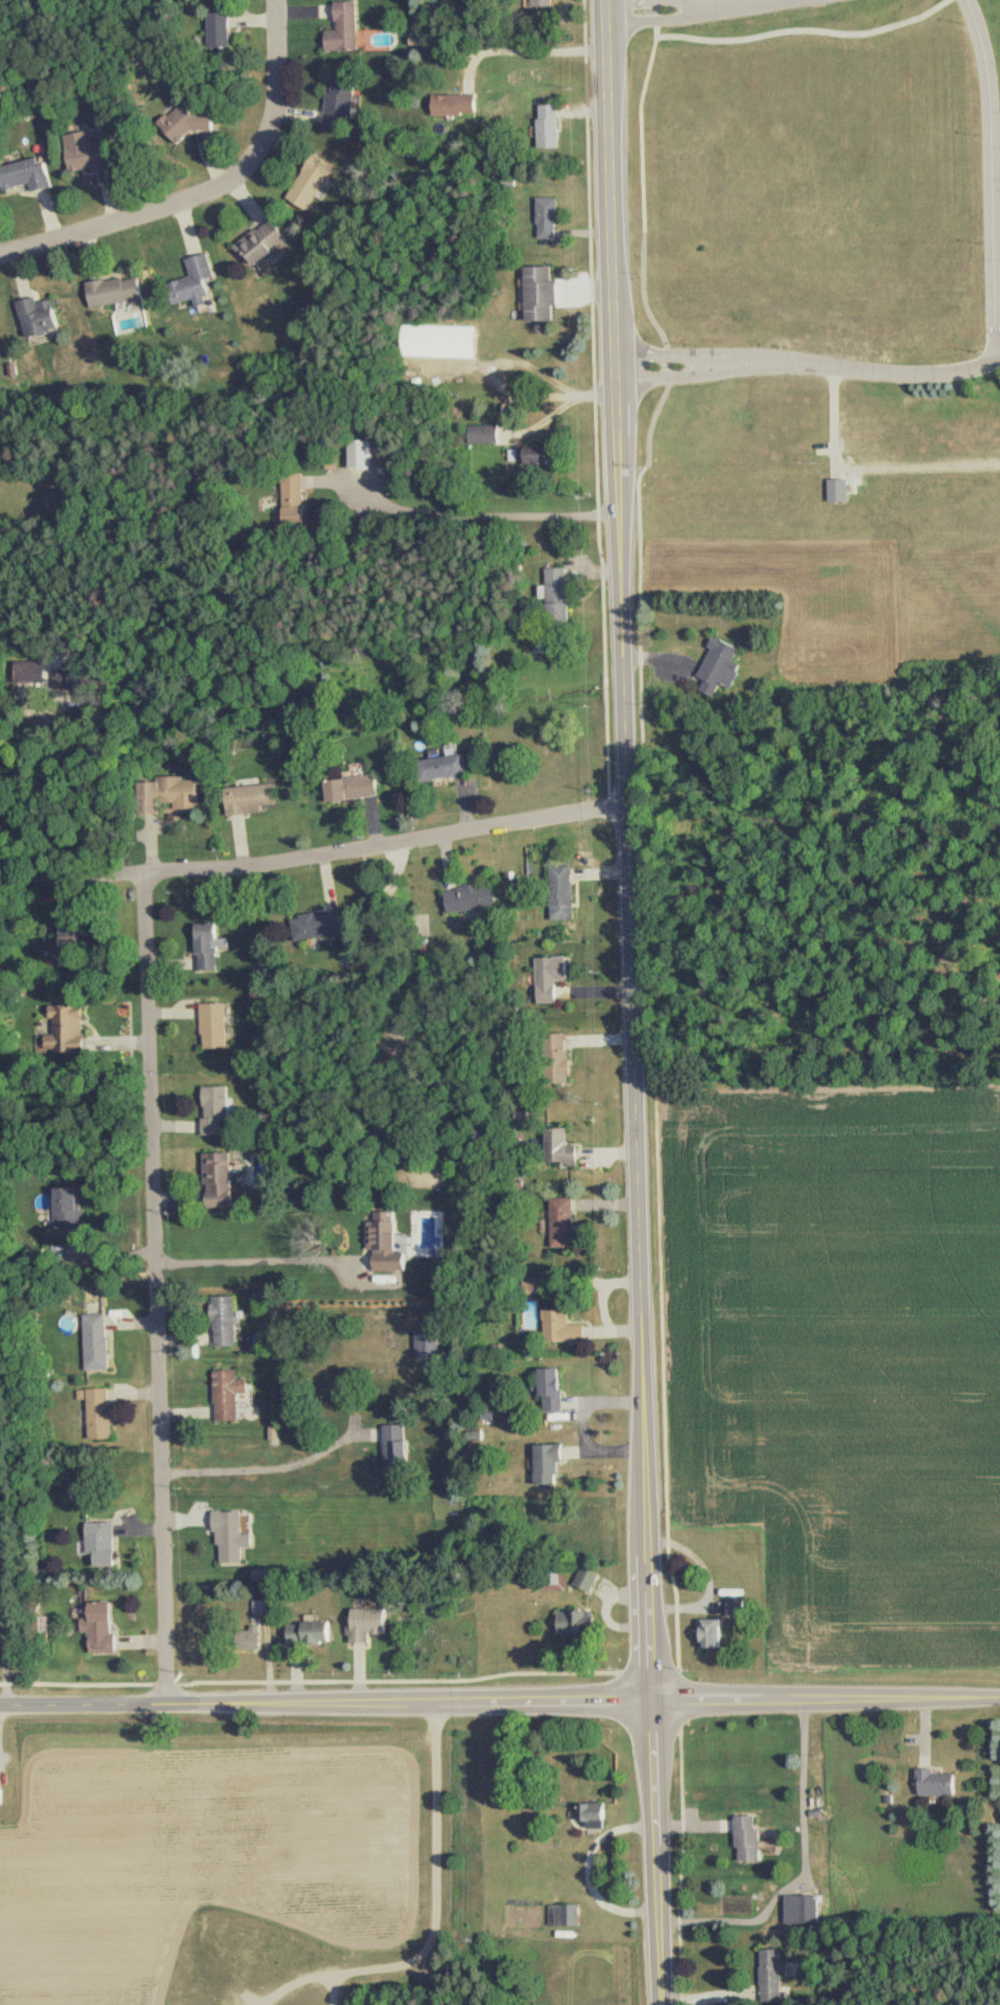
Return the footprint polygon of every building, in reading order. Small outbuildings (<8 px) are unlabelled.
[(346,32),(342,0),(366,0),(365,44),(334,45),(334,33),(346,32)] [(533,11),(533,0),(561,0),(562,8),(533,11)] [(237,14),(215,13),(214,45),(237,45),(237,14)] [(358,82),(333,78),(326,125),(351,129),(358,82)] [(451,96),(484,93),(484,115),(446,119),(440,105),(451,96)] [(546,105),(569,104),(569,153),(545,152),(546,105)] [(178,123),(217,132),(221,114),(183,105),(178,123)] [(70,135),(75,172),(100,168),(100,172),(116,170),(111,139),(96,141),(95,132),(70,135)] [(35,192),(56,187),(49,157),(3,168),(9,190),(34,185),(35,192)] [(545,195),(565,196),(565,238),(546,238),(545,195)] [(240,243),(257,268),(295,242),(278,217),(240,243)] [(192,259),(196,277),(181,281),(187,302),(199,299),(201,307),(212,304),(210,295),(217,294),(213,280),(220,278),(213,254),(192,259)] [(537,265),(559,265),(564,321),(536,321),(537,265)] [(97,308),(148,298),(144,274),(92,284),(97,308)] [(64,327),(59,300),(43,303),(42,298),(24,301),(30,338),(57,333),(57,329),(64,327)] [(412,323),(487,327),(487,358),(413,358),(412,323)] [(503,426),(471,425),(471,442),(503,443),(503,426)] [(355,469),(388,468),(388,444),(355,445),(355,469)] [(827,479),(827,502),(846,502),(846,479),(827,479)] [(303,523),(304,483),(280,482),(279,507),(283,507),(283,523),(303,523)] [(737,646),(709,637),(695,681),(701,683),(698,693),(715,698),(725,668),(734,671),(737,663),(732,662),(737,646)] [(53,688),(96,689),(96,672),(54,671),(53,688)] [(431,780),(472,774),(469,753),(428,759),(431,780)] [(186,776),(159,776),(160,802),(176,802),(176,811),(201,810),(200,780),(186,780),(186,776)] [(330,778),(331,799),(381,797),(381,776),(330,778)] [(265,814),(265,805),(277,805),(277,784),(226,786),(227,815),(265,814)] [(454,912),(505,906),(503,884),(451,889),(454,912)] [(297,917),(300,940),(351,933),(348,911),(297,917)] [(200,970),(217,970),(216,947),(233,947),(233,938),(226,938),(225,923),(198,924),(200,970)] [(577,979),(577,958),(549,957),(548,1001),(565,1001),(566,978),(577,979)] [(206,1004),(207,1049),(232,1048),(231,1003),(206,1004)] [(87,1053),(87,1005),(53,1005),(53,1034),(46,1034),(46,1053),(87,1053)] [(207,1135),(227,1135),(227,1120),(234,1120),(233,1086),(211,1086),(211,1118),(207,1118),(207,1135)] [(578,1165),(585,1147),(571,1142),(570,1143),(561,1139),(563,1135),(561,1134),(555,1148),(565,1152),(562,1158),(578,1165)] [(217,1207),(239,1207),(239,1155),(241,1155),(241,1152),(210,1153),(210,1194),(217,1194),(217,1207)] [(65,1210),(58,1211),(58,1226),(88,1225),(87,1188),(65,1188),(65,1210)] [(583,1224),(582,1198),(561,1199),(562,1224),(583,1224)] [(380,1270),(415,1271),(415,1254),(407,1254),(408,1234),(396,1234),(396,1212),(379,1212),(379,1222),(373,1222),(372,1250),(380,1250),(380,1270)] [(578,1326),(578,1310),(555,1311),(556,1341),(595,1340),(594,1326),(578,1326)] [(87,1315),(88,1370),(112,1369),(111,1314),(87,1315)] [(569,1369),(550,1370),(551,1413),(570,1413),(569,1369)] [(243,1421),(243,1394),(254,1394),(253,1379),(243,1379),(243,1370),(220,1370),(221,1421),(243,1421)] [(116,1438),(114,1388),(78,1390),(79,1399),(91,1399),(92,1439),(116,1438)] [(411,1470),(410,1425),(388,1425),(388,1471),(411,1470)] [(545,1445),(545,1484),(567,1484),(567,1462),(572,1462),(572,1445),(545,1445)] [(226,1563),(247,1563),(247,1548),(257,1548),(257,1534),(246,1534),(246,1511),(219,1512),(220,1545),(225,1545),(226,1563)] [(118,1567),(119,1522),(89,1521),(89,1554),(100,1554),(100,1566),(118,1567)] [(254,1614),(270,1614),(270,1600),(255,1600),(254,1614)] [(94,1652),(122,1653),(123,1633),(117,1633),(117,1603),(89,1602),(89,1618),(85,1618),(84,1631),(94,1631),(94,1652)] [(729,1602),(729,1618),(748,1618),(748,1602),(729,1602)] [(394,1634),(394,1610),(356,1609),(356,1626),(351,1626),(351,1635),(356,1635),(356,1643),(375,1644),(376,1634),(394,1634)] [(725,1651),(725,1621),(702,1621),(702,1651),(725,1651)] [(289,1624),(289,1643),(337,1642),(337,1623),(289,1624)] [(938,1770),(921,1770),(921,1795),(959,1795),(959,1775),(938,1775),(938,1770)] [(591,1803),(590,1825),(613,1826),(613,1804),(591,1803)] [(764,1861),(764,1816),(741,1816),(741,1861),(764,1861)] [(789,1896),(789,1924),(822,1924),(822,1896),(789,1896)] [(589,1926),(589,1906),(561,1906),(562,1927),(589,1926)] [(786,2002),(786,1950),(764,1950),(764,2002),(786,2002)]
